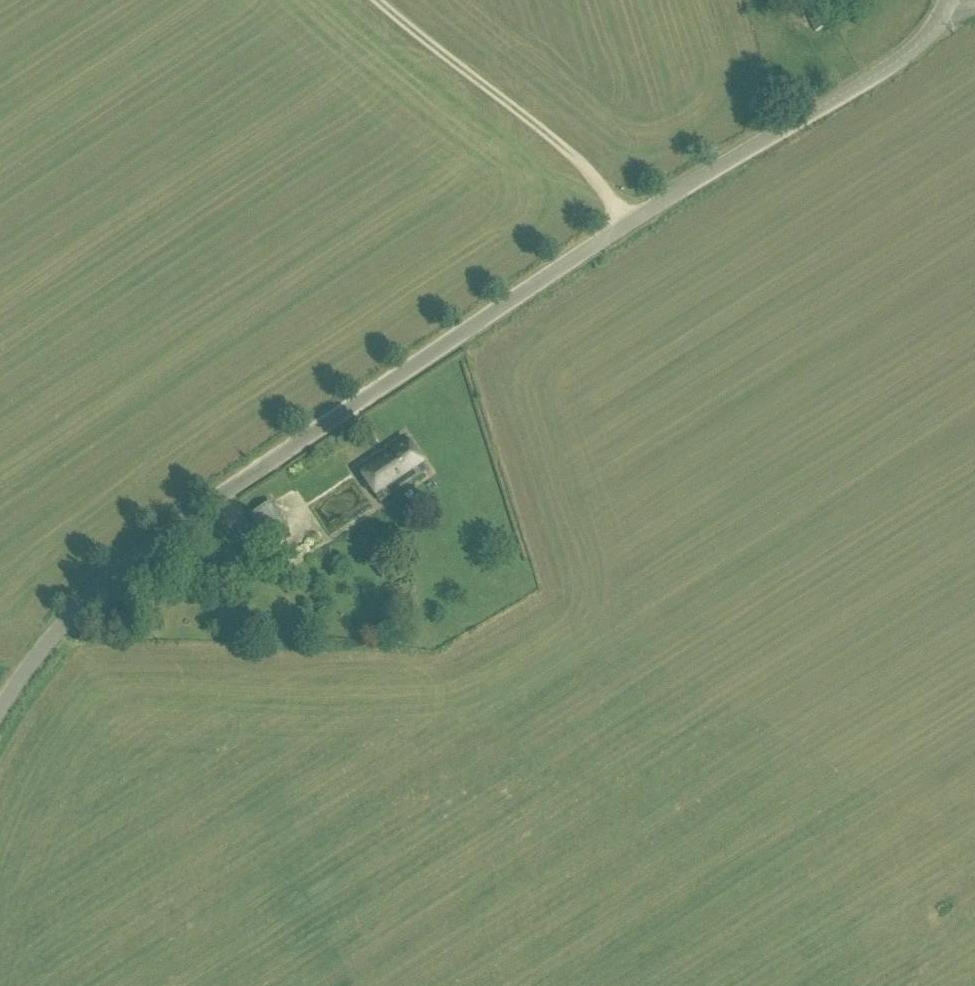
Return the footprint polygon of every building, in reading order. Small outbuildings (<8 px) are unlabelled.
[(815,32),(829,26),(819,5),(805,11),(815,32)] [(404,438),(358,469),(381,503),(426,471),(404,438)] [(289,532),(284,525),(264,538),(268,544),(289,532)]
